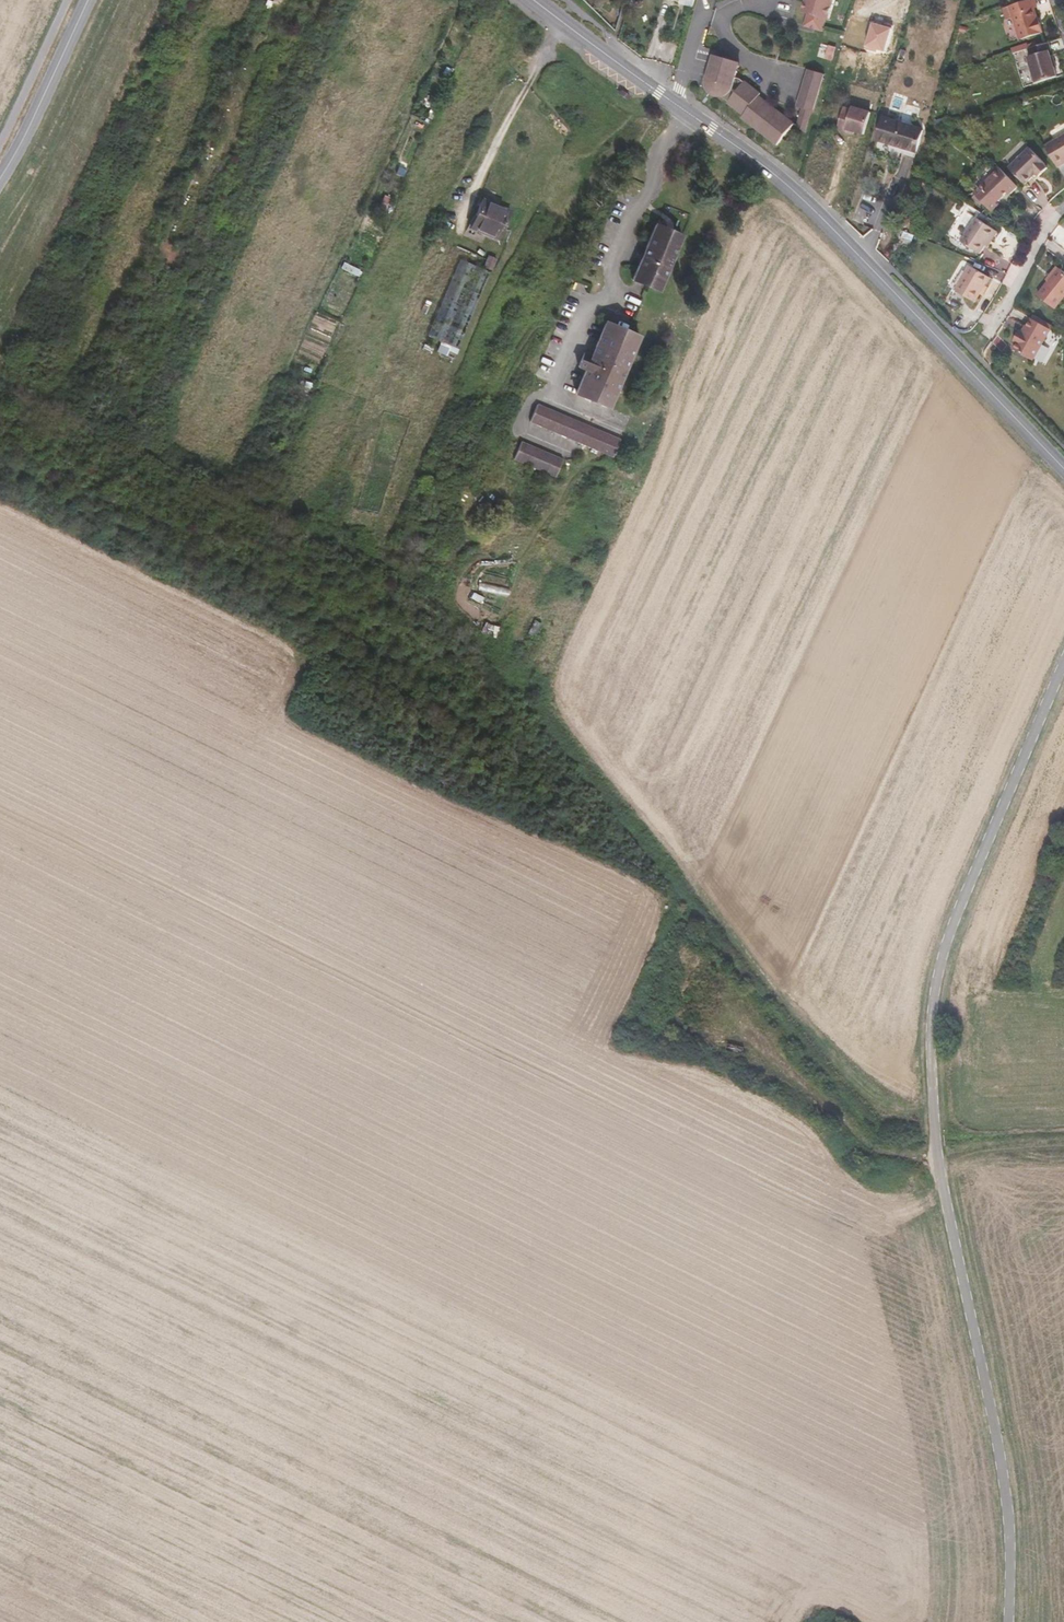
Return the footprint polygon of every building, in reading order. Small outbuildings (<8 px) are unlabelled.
[(803,13),(808,14),(805,26),(821,31),(825,19),(829,20),(835,0),(807,0),(803,13)] [(1036,0),(1028,0),(1010,6),(1020,39),(1043,32),(1038,18),(1037,18),(1033,7),(1038,6),(1036,0)] [(871,23),(864,48),(885,53),(892,28),(871,23)] [(1052,50),(1049,41),(1028,48),(1031,56),(1028,57),(1036,83),(1058,76),(1050,50),(1052,50)] [(710,93),(712,94),(714,96),(718,97),(722,97),(729,102),(728,103),(744,115),(743,118),(778,145),(794,124),(763,99),(760,102),(757,100),(759,97),(759,96),(761,94),(745,81),(745,82),(740,79),(736,77),(737,71),(730,69),(732,60),(717,56),(714,55),(709,75),(710,75),(708,77),(706,81),(706,85),(707,90),(709,91),(710,93)] [(730,69),(737,71),(739,65),(739,64),(738,63),(738,62),(737,61),(732,60),(730,69)] [(824,74),(809,70),(798,107),(803,109),(798,125),(805,131),(811,111),(813,112),(824,74)] [(837,130),(845,132),(846,129),(854,131),(864,135),(871,112),(852,106),(852,109),(844,107),(837,130)] [(916,151),(923,129),(885,117),(878,140),(916,151)] [(1045,145),(1059,168),(1063,165),(1063,134),(1045,145)] [(1009,167),(1026,185),(1036,175),(1038,177),(1048,168),(1045,166),(1047,165),(1029,147),(1009,167)] [(1009,196),(1018,187),(1000,168),(974,193),(993,212),(999,206),(997,204),(1007,194),(1009,196)] [(740,199),(743,193),(734,189),(732,195),(740,199)] [(494,208),(495,204),(483,199),(471,227),(497,238),(508,214),(494,208)] [(509,211),(495,204),(494,208),(508,214),(509,211)] [(986,245),(995,230),(977,218),(961,242),(980,254),(986,245)] [(682,235),(655,224),(632,279),(658,290),(682,235)] [(998,232),(995,230),(986,245),(989,247),(998,232)] [(427,335),(441,341),(457,348),(490,272),(461,259),(427,335)] [(990,278),(969,266),(955,290),(976,303),(990,278)] [(1048,282),(1038,295),(1056,308),(1063,298),(1063,272),(1057,266),(1050,275),(1052,277),(1048,282)] [(577,302),(569,299),(566,306),(574,309),(577,302)] [(1034,360),(1054,325),(1035,315),(1024,333),(1020,331),(1015,340),(1019,343),(1015,349),(1034,360)] [(575,393),(608,407),(639,337),(606,322),(587,364),(580,361),(577,367),(585,370),(575,393)] [(452,358),(457,348),(441,341),(436,351),(452,358)] [(537,404),(530,421),(613,456),(620,440),(537,404)] [(555,476),(562,460),(521,442),(514,458),(555,476)]
